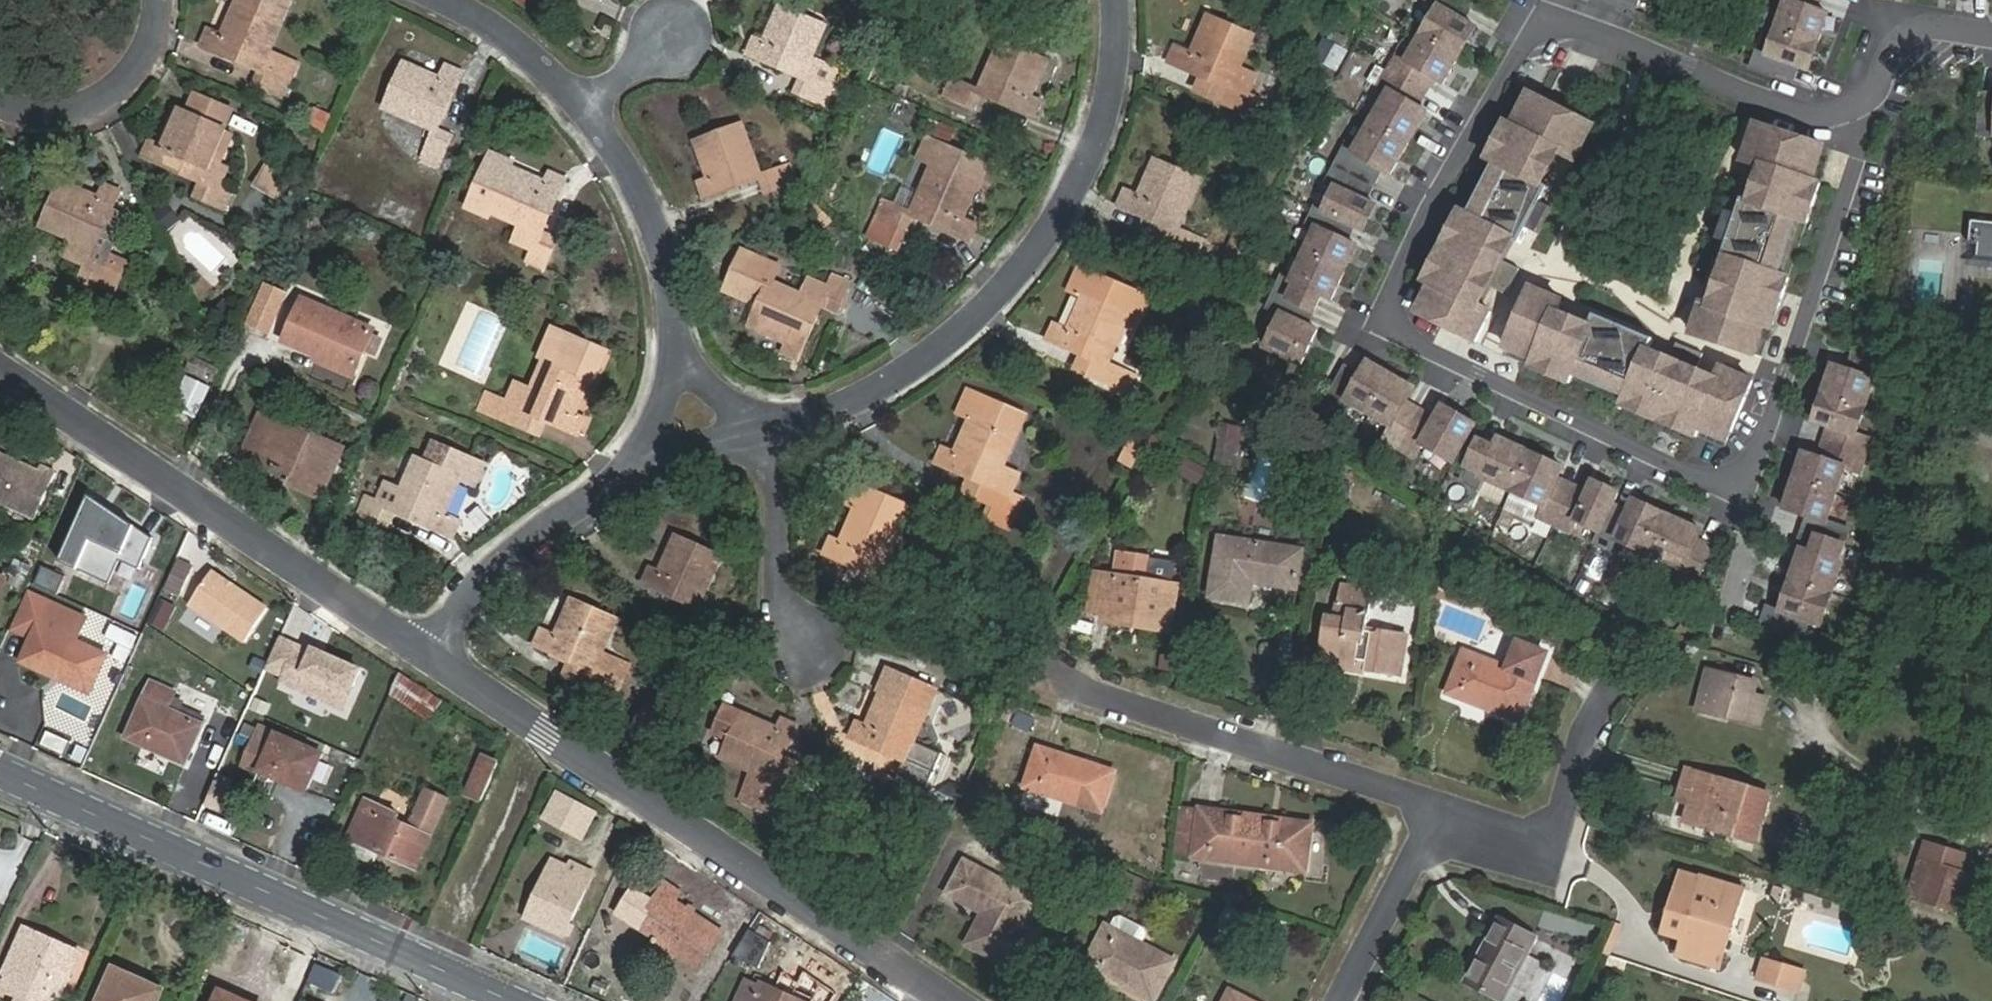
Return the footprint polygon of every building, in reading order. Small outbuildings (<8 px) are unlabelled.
[(303,5),(290,0),(254,0),(235,45),(223,40),(217,55),(270,77),(264,91),(294,104),(302,87),(274,75),(303,5)] [(1467,0),(1424,0),(1435,6),(1405,59),(1395,53),(1377,85),(1387,91),(1353,150),(1345,145),(1335,164),(1376,185),(1383,172),(1392,177),(1430,111),(1420,105),(1434,80),(1444,85),(1478,26),(1465,18),(1473,4),(1467,0)] [(1784,1),(1767,53),(1756,50),(1749,70),(1794,85),(1799,68),(1811,72),(1831,13),(1818,8),(1821,0),(1780,0),(1784,1)] [(811,65),(825,33),(781,14),(765,51),(753,46),(747,61),(800,84),(793,99),(825,113),(832,96),(827,93),(834,74),(811,65)] [(1176,60),(1170,74),(1224,98),(1218,113),(1248,126),(1255,108),(1243,102),(1251,85),(1235,78),(1248,44),(1203,25),(1187,65),(1176,60)] [(1023,110),(1041,74),(998,52),(975,99),(947,85),(940,101),(969,115),(975,103),(1027,129),(1034,115),(1023,110)] [(403,64),(382,109),(431,132),(418,159),(436,168),(449,138),(435,131),(460,77),(445,70),(440,81),(403,64)] [(1595,126),(1528,93),(1512,125),(1505,121),(1485,162),(1493,166),(1469,215),(1460,210),(1423,285),(1430,289),(1416,315),(1478,346),(1494,313),(1482,307),(1492,289),(1507,297),(1520,271),(1505,263),(1515,243),(1521,246),(1528,231),(1538,236),(1551,209),(1542,204),(1549,189),(1543,186),(1558,156),(1576,164),(1595,126)] [(1977,137),(1991,138),(1991,93),(1979,93),(1977,137)] [(190,121),(225,137),(234,117),(199,101),(190,121)] [(323,131),(328,115),(308,108),(303,124),(323,131)] [(230,139),(225,137),(190,121),(186,120),(169,157),(157,152),(150,166),(205,190),(198,206),(230,220),(239,202),(225,196),(233,177),(217,170),(230,139)] [(1826,148),(1754,125),(1741,165),(1760,171),(1749,203),(1743,201),(1738,217),(1728,214),(1718,242),(1729,246),(1710,306),(1703,304),(1691,339),(1757,360),(1767,331),(1774,333),(1791,279),(1782,276),(1799,224),(1808,227),(1822,184),(1815,182),(1826,148)] [(739,129),(694,147),(708,185),(696,190),(701,204),(756,183),(761,198),(795,185),(788,167),(757,179),(739,129)] [(932,168),(976,186),(986,163),(928,139),(919,162),(932,168)] [(547,181),(510,165),(511,161),(489,152),(466,206),(488,215),(490,210),(523,226),(516,241),(534,249),(529,260),(545,268),(557,239),(543,232),(565,178),(551,171),(547,181)] [(262,162),(251,186),(277,199),(289,174),(262,162)] [(1366,233),(1379,204),(1369,200),(1376,185),(1335,164),(1325,184),(1334,188),(1324,210),(1315,206),(1306,224),(1316,229),(1292,279),(1283,275),(1268,309),(1282,315),(1266,349),(1305,367),(1322,329),(1311,324),(1323,298),(1334,303),(1360,245),(1351,240),(1356,229),(1366,233)] [(961,224),(976,186),(932,168),(912,218),(884,206),(877,222),(908,235),(913,222),(967,244),(974,229),(961,224)] [(1181,242),(1201,194),(1158,174),(1141,212),(1130,206),(1124,221),(1175,245),(1170,258),(1200,272),(1208,254),(1181,242)] [(113,215),(120,199),(105,193),(100,204),(63,188),(44,233),(77,247),(70,264),(87,272),(81,286),(99,293),(100,291),(112,260),(128,222),(113,215)] [(1974,226),(1972,248),(1982,249),(1981,262),(1991,263),(1991,227),(1974,226)] [(129,267),(112,260),(100,291),(117,298),(129,267)] [(788,357),(804,363),(824,307),(839,313),(851,280),(834,274),(829,288),(811,281),(804,299),(771,287),(755,332),(793,346),(788,357)] [(270,333),(285,288),(260,280),(244,325),(270,333)] [(1049,339),(1043,354),(1096,377),(1090,391),(1122,405),(1129,388),(1101,375),(1128,307),(1074,282),(1065,302),(1076,307),(1060,345),(1049,339)] [(1564,304),(1530,290),(1503,353),(1532,365),(1529,372),(1570,389),(1574,380),(1624,401),(1621,410),(1698,441),(1701,434),(1729,446),(1755,382),(1721,368),(1716,380),(1697,372),(1703,356),(1677,345),(1670,361),(1649,353),(1653,342),(1594,318),(1590,329),(1559,316),(1564,304)] [(292,343),(297,345),(315,303),(311,301),(292,343)] [(315,303),(297,345),(326,358),(324,364),(352,376),(373,329),(315,303)] [(484,415),(516,430),(523,415),(575,438),(582,424),(571,419),(588,381),(596,384),(608,355),(553,331),(541,358),(544,360),(529,393),(512,386),(504,404),(491,398),(484,415)] [(1037,351),(1043,354),(1049,339),(1043,337),(1037,351)] [(1890,388),(1897,368),(1852,353),(1846,369),(1831,364),(1812,424),(1827,429),(1818,456),(1803,451),(1783,511),(1806,519),(1796,550),(1800,551),(1781,610),(1768,606),(1761,625),(1806,640),(1811,624),(1825,628),(1846,562),(1840,560),(1851,528),(1830,522),(1847,470),(1861,475),(1873,440),(1858,435),(1875,383),(1890,388)] [(212,379),(217,366),(191,356),(186,370),(212,379)] [(1347,369),(1324,410),(1342,420),(1349,407),(1392,431),(1385,444),(1417,463),(1424,449),(1457,467),(1480,427),(1444,407),(1437,420),(1411,405),(1419,391),(1369,363),(1361,377),(1347,369)] [(194,381),(191,388),(210,396),(213,390),(194,381)] [(210,396),(191,388),(180,412),(200,421),(210,396)] [(1017,423),(960,397),(941,437),(955,444),(947,462),(935,457),(929,471),(964,488),(982,496),(976,510),(1007,524),(1014,508),(1002,502),(1010,484),(993,476),(1017,423)] [(268,412),(250,454),(296,475),(292,483),(325,498),(347,448),(268,412)] [(1241,433),(1224,430),(1216,470),(1234,473),(1241,433)] [(1127,437),(1116,460),(1131,468),(1143,445),(1127,437)] [(1497,448),(1481,441),(1468,471),(1469,472),(1463,486),(1481,494),(1486,483),(1545,510),(1541,521),(1575,536),(1579,525),(1601,535),(1596,545),(1615,554),(1620,543),(1684,572),(1679,582),(1699,591),(1718,547),(1703,540),(1707,531),(1635,499),(1631,509),(1619,504),(1624,493),(1595,480),(1590,491),(1564,479),(1568,469),(1501,439),(1497,448)] [(364,499),(356,516),(388,529),(394,514),(448,537),(454,522),(443,518),(459,480),(476,487),(484,468),(433,446),(425,465),(415,461),(401,493),(384,486),(376,504),(364,499)] [(38,518),(58,472),(43,466),(41,471),(0,453),(0,501),(38,518)] [(1198,486),(1207,467),(1181,454),(1171,473),(1198,486)] [(958,502),(976,510),(982,496),(964,488),(958,502)] [(149,536),(87,499),(58,560),(106,583),(117,560),(136,568),(149,536)] [(1000,540),(1007,524),(976,510),(970,526),(1000,540)] [(848,539),(841,558),(830,553),(824,568),(879,589),(872,606),(865,603),(860,616),(886,626),(891,612),(904,618),(911,600),(882,588),(901,537),(844,515),(836,534),(848,539)] [(703,602),(723,553),(679,534),(663,571),(652,566),(646,581),(701,603),(694,619),(725,632),(732,615),(703,602)] [(1270,579),(1269,584),(1302,590),(1307,550),(1224,538),(1215,600),(1254,606),(1258,583),(1258,577),(1270,579)] [(191,566),(177,559),(167,581),(182,588),(191,566)] [(246,640),(268,606),(212,570),(190,603),(246,640)] [(1113,613),(1171,623),(1177,587),(1105,575),(1100,611),(1113,613)] [(86,616),(26,589),(6,634),(23,642),(14,661),(87,694),(106,651),(77,637),(86,616)] [(1368,664),(1366,677),(1402,683),(1409,639),(1369,632),(1375,596),(1341,590),(1339,607),(1351,609),(1348,624),(1336,622),(1327,621),(1319,662),(1357,669),(1358,662),(1368,664)] [(565,678),(615,699),(629,667),(600,654),(616,618),(573,599),(557,636),(545,631),(538,647),(572,662),(565,678)] [(1351,609),(1339,607),(1336,622),(1348,624),(1351,609)] [(1169,632),(1171,623),(1113,613),(1112,623),(1169,632)] [(367,671),(279,634),(264,669),(281,676),(276,689),(347,719),(367,671)] [(1522,726),(1549,660),(1519,647),(1509,672),(1465,654),(1449,697),(1522,726)] [(1318,669),(1366,677),(1368,664),(1358,662),(1357,669),(1319,662),(1318,669)] [(1730,707),(1728,713),(1759,722),(1766,692),(1751,688),(1754,676),(1706,664),(1698,698),(1730,707)] [(401,674),(392,695),(430,721),(442,702),(401,674)] [(152,680),(149,689),(172,699),(175,691),(152,680)] [(172,699),(149,689),(127,737),(185,764),(203,725),(178,713),(168,708),(172,699)] [(905,762),(921,710),(876,696),(864,734),(852,730),(847,747),(903,764),(898,779),(930,789),(936,771),(905,762)] [(1695,705),(1728,713),(1730,707),(1698,698),(1695,705)] [(784,731),(748,714),(727,704),(716,730),(736,739),(727,759),(754,771),(775,782),(762,809),(758,818),(775,826),(807,757),(793,750),(803,727),(789,721),(784,731)] [(178,713),(203,725),(206,717),(182,706),(178,713)] [(669,730),(674,721),(665,716),(660,724),(661,724),(669,730)] [(38,745),(63,756),(72,733),(47,722),(38,745)] [(661,724),(655,735),(662,741),(669,730),(661,724)] [(662,741),(670,746),(677,735),(669,730),(662,741)] [(323,755),(276,735),(271,747),(260,771),(307,791),(323,755)] [(666,753),(670,746),(662,741),(655,735),(650,743),(666,753)] [(260,771),(271,747),(255,740),(244,764),(260,771)] [(1102,813),(1116,774),(1037,746),(1023,786),(1102,813)] [(481,755),(463,793),(479,800),(496,762),(481,755)] [(1696,787),(1692,799),(1686,817),(1756,837),(1771,789),(1687,764),(1682,782),(1696,787)] [(741,799),(762,809),(775,782),(754,771),(741,799)] [(1678,795),(1692,799),(1696,787),(1682,782),(1678,795)] [(433,833),(448,802),(429,793),(414,824),(433,833)] [(552,824),(568,802),(556,793),(541,816),(552,824)] [(402,819),(367,802),(349,839),(416,871),(433,833),(414,824),(411,830),(399,825),(402,819)] [(565,833),(580,811),(568,802),(552,824),(565,833)] [(1182,857),(1200,860),(1206,810),(1188,808),(1182,857)] [(1206,810),(1200,860),(1313,875),(1320,826),(1282,821),(1282,826),(1226,819),(1227,814),(1206,810)] [(589,818),(580,811),(565,833),(575,840),(589,818)] [(1974,843),(1952,837),(1922,828),(1915,850),(1968,866),(1974,843)] [(1957,904),(1968,866),(1915,850),(1904,888),(1957,904)] [(553,922),(549,929),(566,936),(594,875),(575,865),(572,870),(554,861),(530,911),(553,922)] [(1703,868),(1682,862),(1674,890),(1695,896),(1700,898),(1696,909),(1691,907),(1684,932),(1680,945),(1720,958),(1744,879),(1704,866),(1703,868)] [(1024,928),(1037,901),(965,865),(948,900),(990,921),(975,951),(1022,975),(1042,937),(1024,928)] [(1785,879),(1778,878),(1773,897),(1779,899),(1785,879)] [(652,952),(671,966),(676,958),(698,972),(722,937),(673,904),(677,896),(664,888),(648,913),(654,917),(644,934),(658,944),(652,952)] [(1674,890),(1664,926),(1684,932),(1691,907),(1696,909),(1700,898),(1695,896),(1674,890)] [(527,918),(549,929),(553,922),(530,911),(527,918)] [(1115,931),(1145,947),(1150,937),(1148,932),(1125,920),(1120,921),(1115,931)] [(1102,977),(1148,1000),(1160,1000),(1179,964),(1145,947),(1115,931),(1110,928),(1092,964),(1105,971),(1102,977)] [(1535,945),(1498,928),(1469,992),(1488,1000),(1509,1000),(1535,945)] [(734,954),(756,965),(769,940),(748,929),(734,954)] [(80,955),(26,931),(1,988),(23,997),(21,1000),(60,1000),(80,955)] [(1797,990),(1805,967),(1765,954),(1757,977),(1797,990)] [(1089,970),(1102,977),(1105,971),(1092,964),(1089,970)] [(103,1000),(161,1000),(165,993),(117,971),(103,1000)] [(757,983),(755,988),(741,982),(732,1000),(797,1000),(757,983)] [(1236,991),(1231,1000),(1255,1000),(1236,991)]
